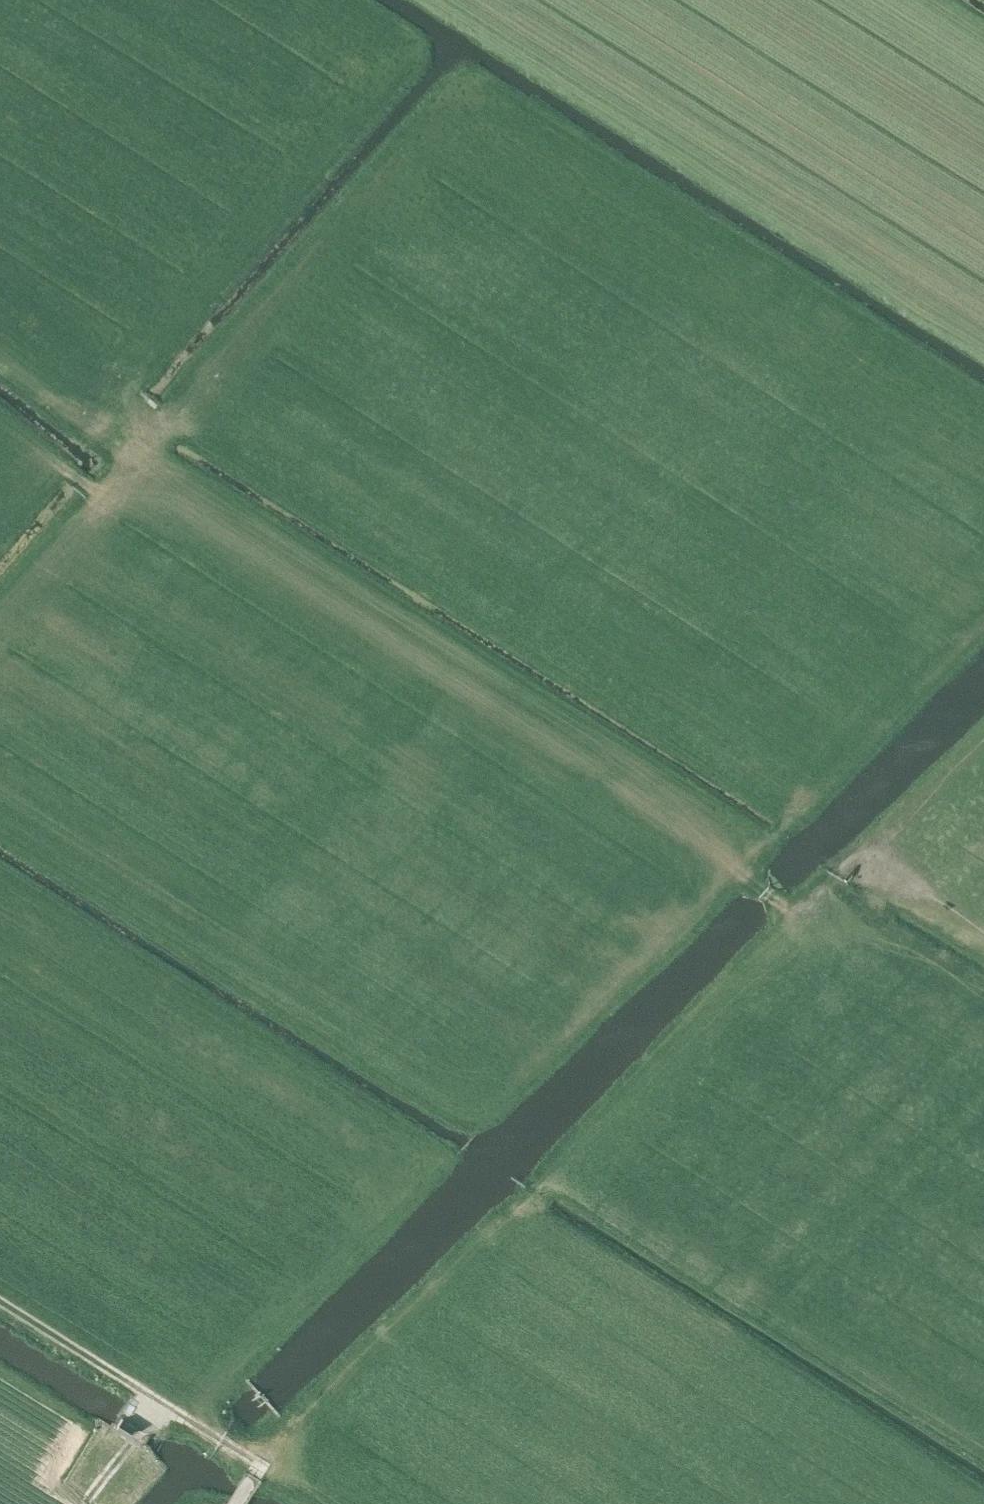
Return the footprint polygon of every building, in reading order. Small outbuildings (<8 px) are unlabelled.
[(118,1426),(117,1428),(130,1437),(137,1426),(124,1418),(118,1426)]
